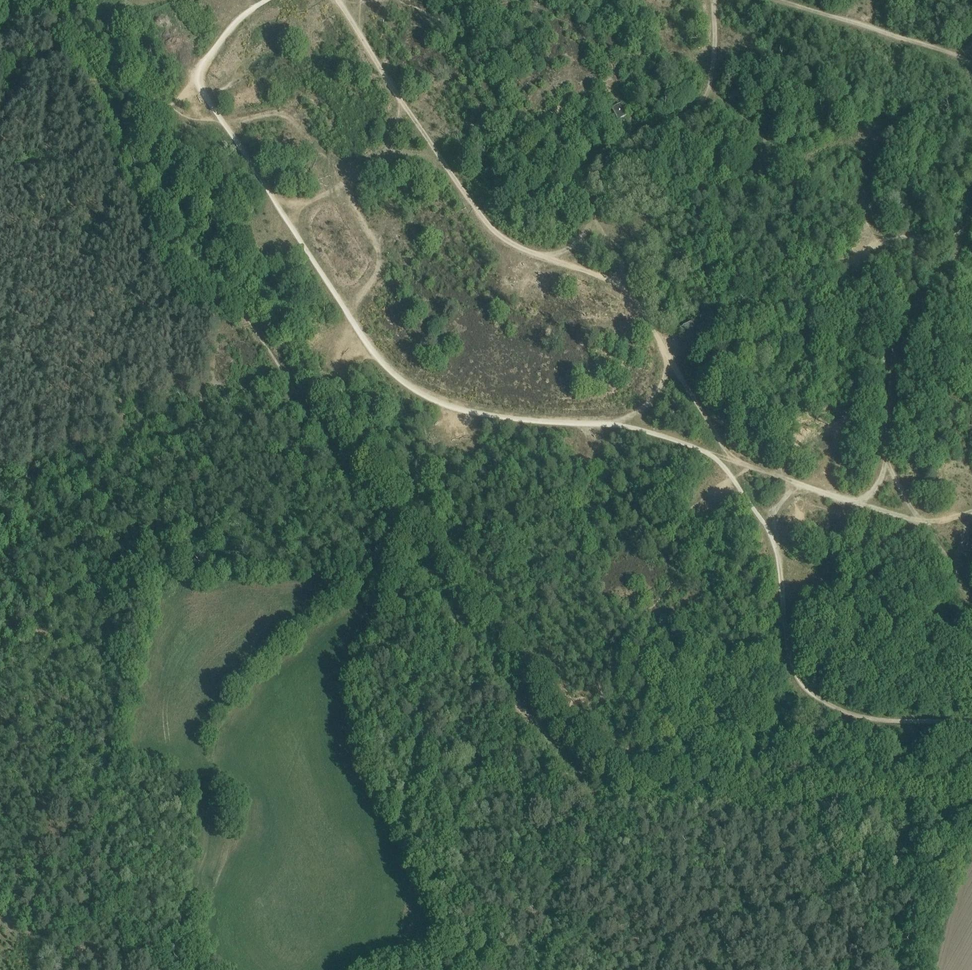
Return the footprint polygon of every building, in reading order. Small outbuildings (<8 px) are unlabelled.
[(621,104),(612,109),(618,121),(628,115),(621,104)]
